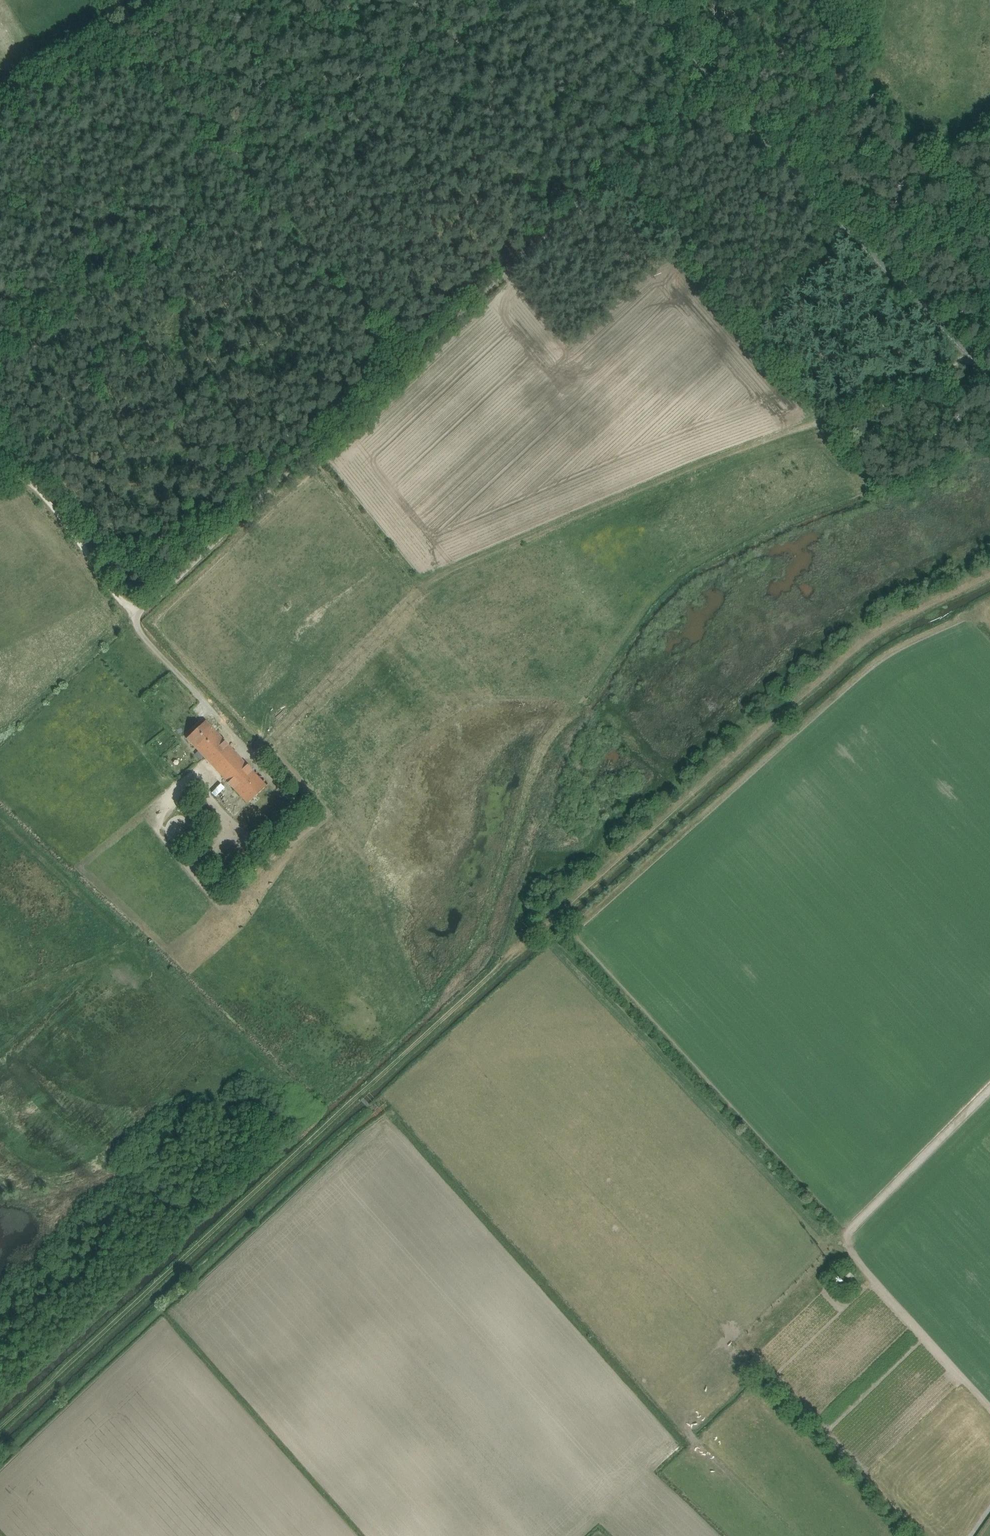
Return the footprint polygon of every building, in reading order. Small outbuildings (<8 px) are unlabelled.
[(187,738),(248,803),(255,796),(267,786),(205,720),(187,738)] [(847,1268),(843,1272),(850,1280),(854,1276),(847,1268)]
